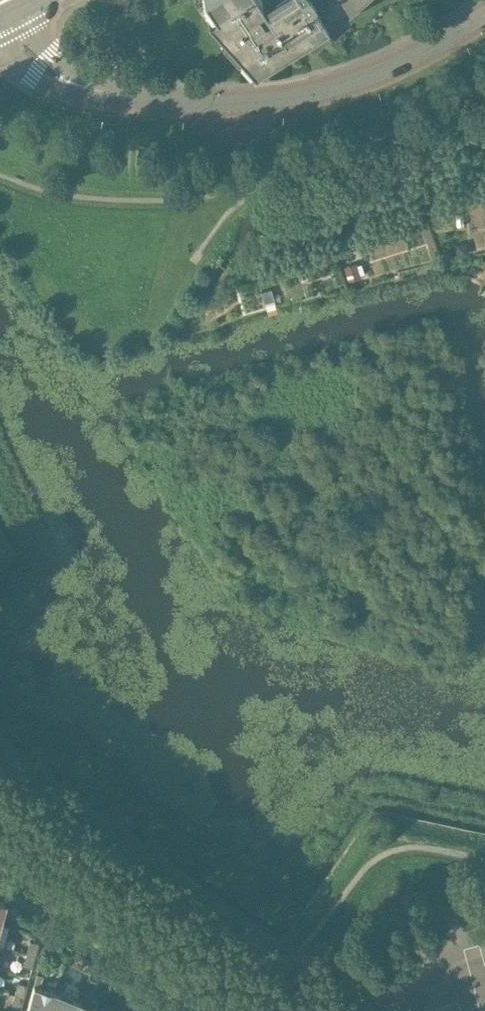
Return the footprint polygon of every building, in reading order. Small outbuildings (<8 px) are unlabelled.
[(352,0),(208,0),(226,27),(223,29),(222,29),(221,30),(253,65),(255,65),(254,64),(324,18),(326,21),(325,22),(326,23),(352,0)] [(10,925),(1,923),(0,927),(0,942),(5,943),(10,925)] [(52,932),(42,924),(36,932),(47,940),(52,932)] [(36,954),(39,942),(30,940),(27,952),(36,954)] [(32,967),(36,954),(27,952),(23,964),(32,967)] [(24,996),(28,984),(18,981),(15,993),(24,996)] [(57,991),(52,989),(52,987),(41,984),(40,986),(34,984),(27,1010),(50,1010),(57,991)] [(78,999),(57,991),(50,1010),(73,1010),(78,999)] [(21,1008),(24,996),(15,993),(12,1006),(21,1008)] [(99,1008),(78,999),(73,1010),(97,1010),(99,1008)]
